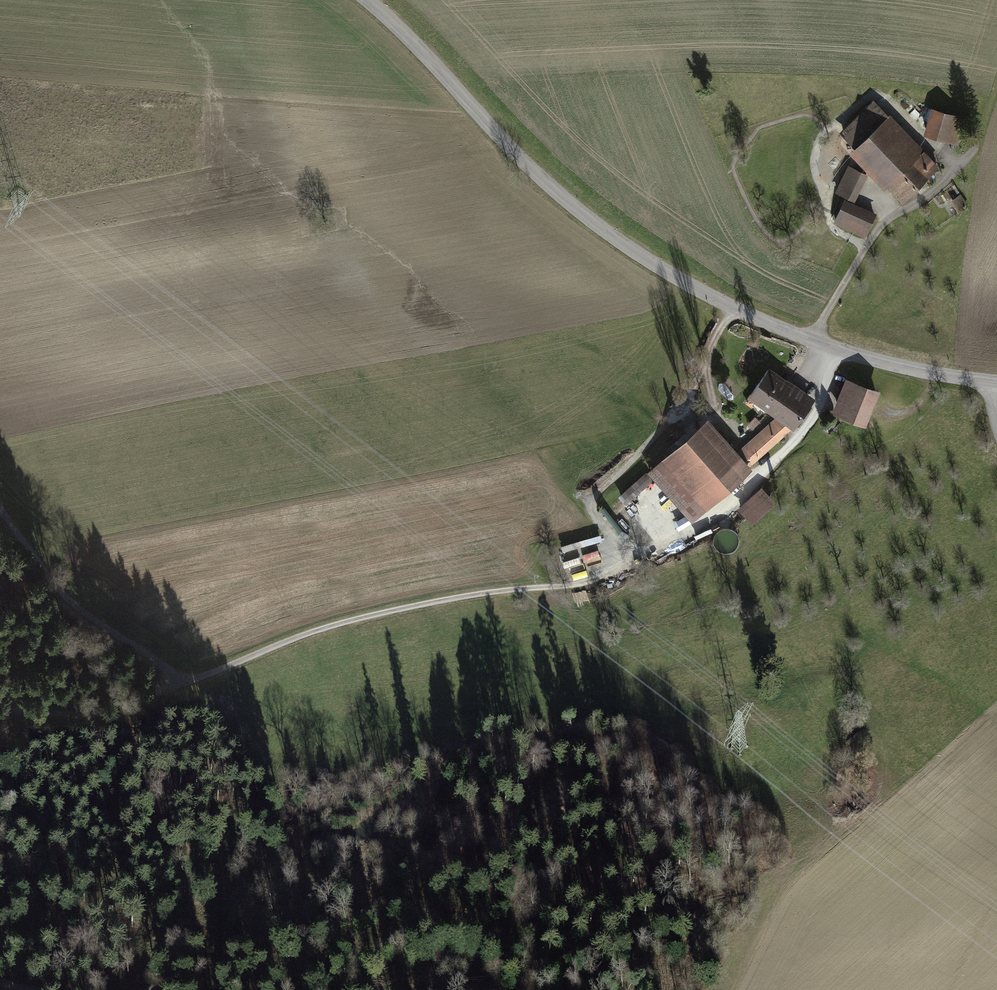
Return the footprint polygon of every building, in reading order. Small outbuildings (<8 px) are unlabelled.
[(842,133),(906,200),(938,170),(874,103),(842,133)] [(932,110),(925,135),(959,144),(965,118),(932,110)] [(849,167),(836,192),(854,201),(866,175),(849,167)] [(967,205),(961,196),(952,201),(959,211),(967,205)] [(877,215),(845,200),(834,222),(866,238),(877,215)] [(750,399),(795,430),(816,399),(771,368),(750,399)] [(846,380),(833,414),(864,426),(878,393),(846,380)] [(710,422),(653,472),(693,517),(793,429),(777,418),(737,453),(710,422)] [(618,511),(654,480),(647,473),(612,504),(618,511)] [(753,525),(776,504),(762,489),(739,510),(753,525)] [(639,758),(636,751),(629,754),(632,761),(639,758)]
